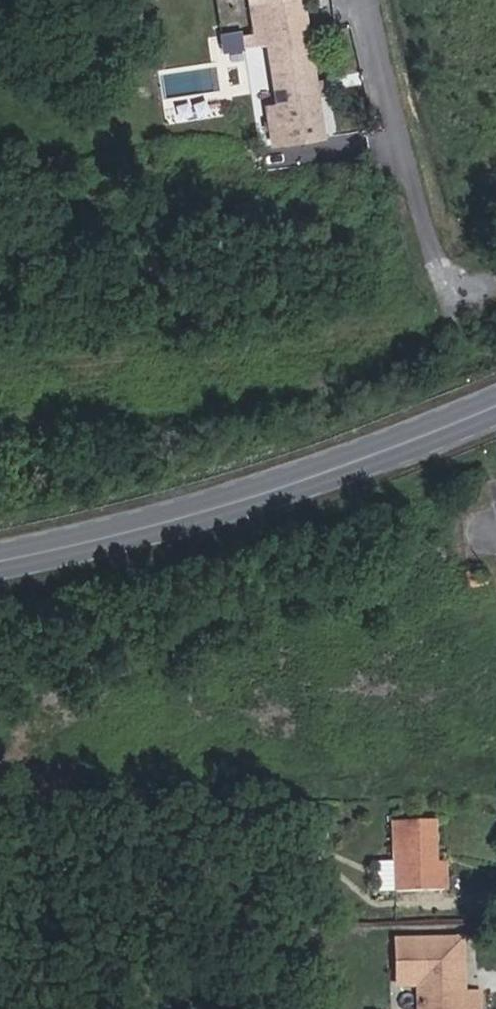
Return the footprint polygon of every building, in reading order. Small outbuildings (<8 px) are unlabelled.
[(269,118),(277,154),(330,144),(300,7),(246,19),(254,55),(267,53),(281,115),(269,118)] [(412,862),(414,813),(378,813),(375,887),(427,888),(428,862),(412,862)] [(380,936),(381,973),(448,974),(449,937),(380,936)] [(381,973),(381,980),(404,980),(404,1008),(448,1008),(448,990),(448,974),(381,973)] [(448,990),(448,1008),(464,1008),(465,990),(448,990)]
